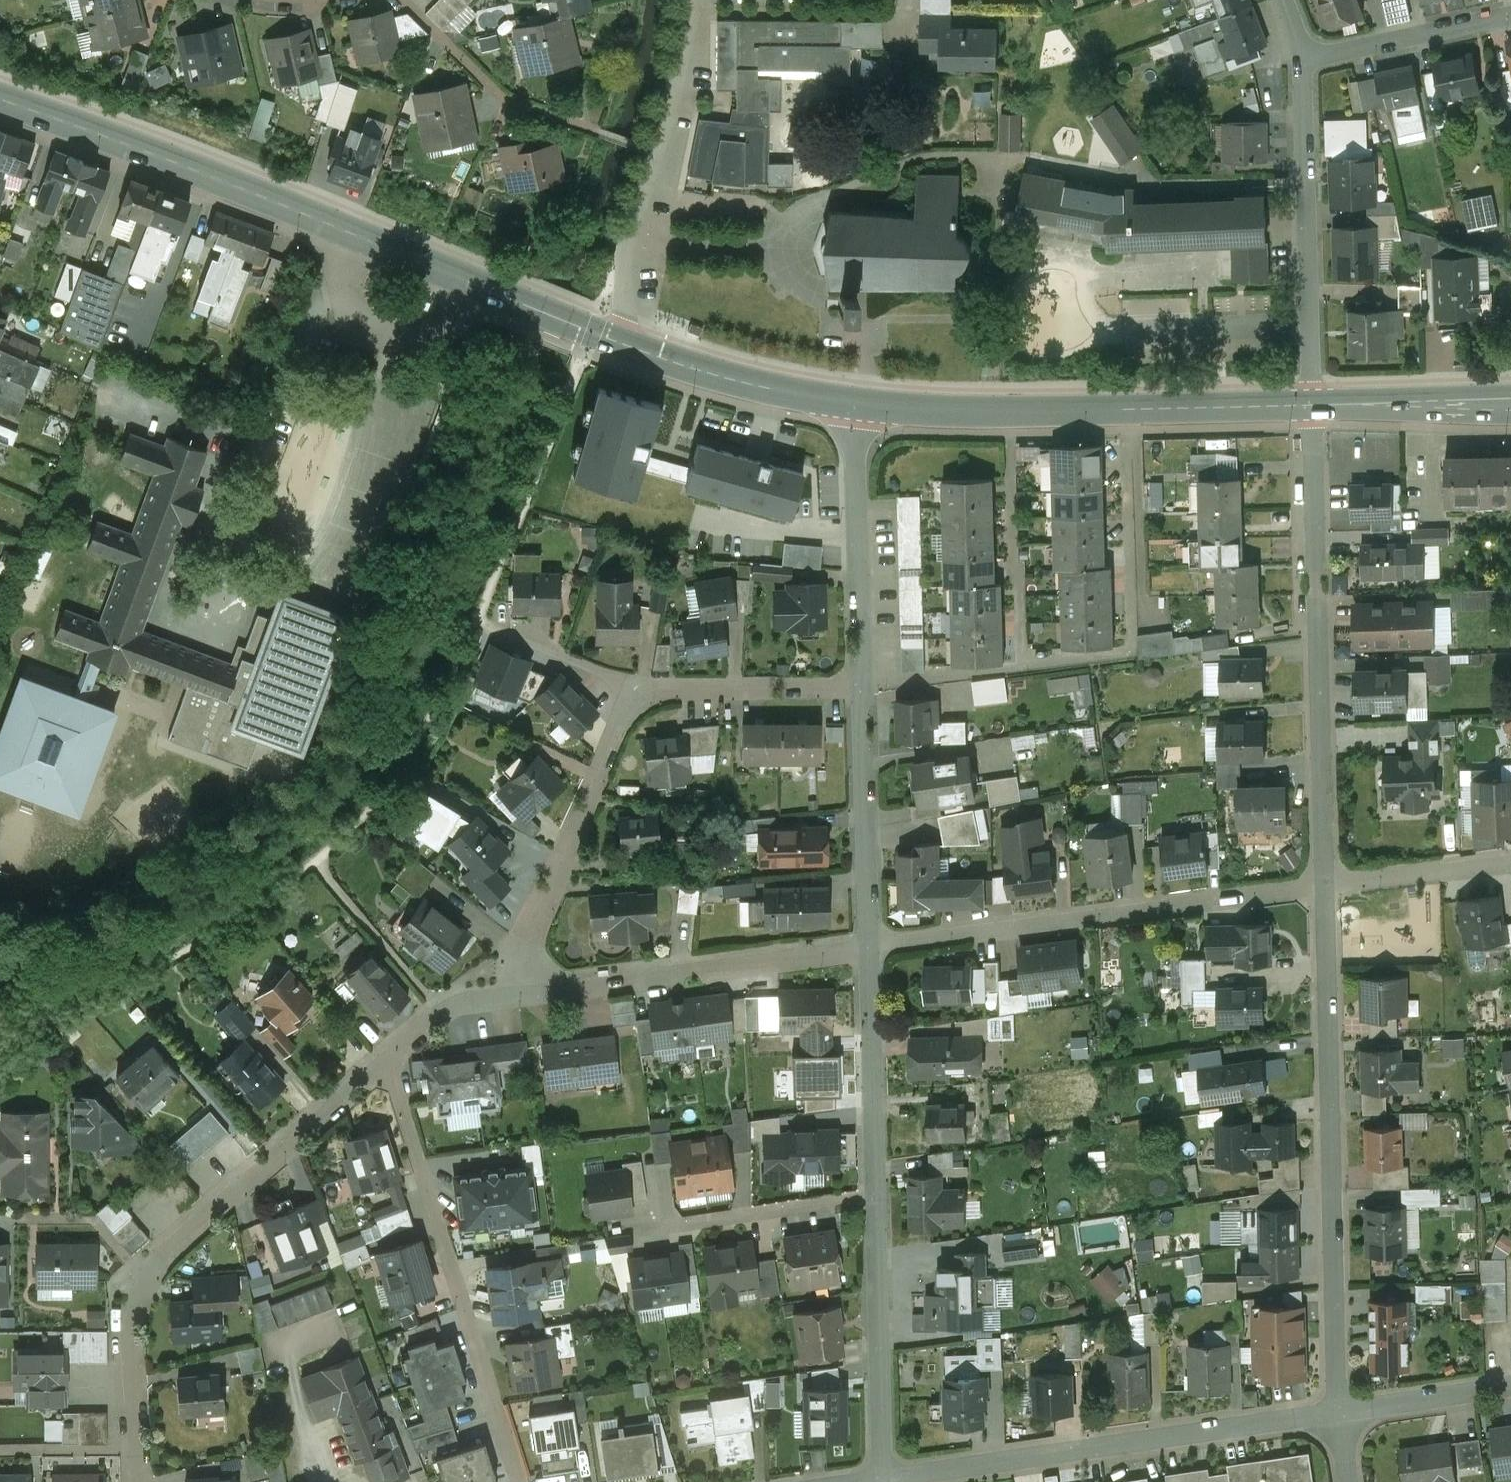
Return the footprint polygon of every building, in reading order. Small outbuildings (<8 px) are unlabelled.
[(85,17),(137,4),(136,0),(81,0),(85,17)] [(433,5),(450,22),(451,22),(459,13),(445,0),(438,0),(433,5)] [(462,0),(445,0),(459,13),(467,5),(462,0)] [(549,17),(540,20),(540,22),(566,16),(589,10),(587,0),(545,0),(549,17)] [(921,9),(952,10),(952,0),(922,0),(921,9)] [(1221,17),(1253,5),(1251,0),(1215,0),(1221,17)] [(1324,13),(1322,16),(1324,23),(1329,26),(1336,25),(1342,20),(1362,15),(1357,0),(1319,0),(1324,13)] [(1390,22),(1413,18),(1410,0),(1386,0),(1390,22)] [(137,4),(85,17),(86,17),(91,35),(95,34),(99,48),(130,41),(129,38),(144,34),(137,4)] [(433,5),(425,14),(442,30),(450,22),(433,5)] [(1221,17),(1189,29),(1195,46),(1206,77),(1257,58),(1254,49),(1267,44),(1253,5),(1221,17)] [(390,13),(350,22),(356,47),(360,46),(363,62),(399,54),(397,42),(391,19),(390,13)] [(409,15),(391,19),(397,42),(429,34),(409,15)] [(998,29),(947,28),(947,16),(952,16),(952,15),(921,15),(921,53),(941,53),(941,69),(997,69),(998,29)] [(540,22),(516,28),(526,74),(577,62),(566,16),(540,22)] [(779,21),(717,21),(717,90),(736,91),(736,123),(769,127),(769,111),(781,111),(782,78),(849,79),(849,48),(882,47),(883,21),(842,22),(825,22),(779,22),(779,21)] [(229,27),(180,37),(186,68),(197,66),(200,81),(239,73),(229,27)] [(1189,29),(1180,33),(1186,49),(1195,46),(1189,29)] [(307,31),(269,40),(280,85),(317,76),(318,76),(313,57),(307,31)] [(482,37),(485,49),(501,46),(498,34),(482,37)] [(149,55),(135,50),(124,78),(138,84),(149,55)] [(330,53),(313,57),(318,76),(317,76),(319,85),(336,81),(330,53)] [(1472,54),(1435,61),(1437,71),(1443,97),(1443,98),(1480,90),(1472,54)] [(155,88),(174,78),(167,63),(147,72),(155,88)] [(1414,67),(1378,73),(1383,105),(1384,106),(1394,104),(1399,130),(1424,126),(1414,67)] [(1497,72),(1504,104),(1510,102),(1510,69),(1497,72)] [(1437,71),(1424,74),(1433,117),(1447,114),(1443,98),(1443,97),(1437,71)] [(1378,77),(1368,79),(1373,107),(1383,105),(1378,77)] [(357,90),(339,83),(326,124),(343,130),(357,90)] [(463,86),(421,96),(424,107),(418,109),(428,150),(476,139),(463,86)] [(993,108),(994,91),(975,90),(975,107),(993,108)] [(263,96),(251,136),(266,140),(277,101),(263,96)] [(1145,149),(1115,105),(1093,119),(1123,164),(1145,149)] [(1018,124),(1003,124),(1003,150),(1019,150),(1020,114),(1018,114),(1018,124)] [(736,123),(699,119),(688,174),(711,180),(711,181),(744,185),(744,183),(767,183),(768,183),(768,163),(769,127),(736,123)] [(1338,153),(1338,162),(1352,162),(1351,158),(1372,158),(1372,150),(1367,150),(1366,121),(1328,122),(1329,154),(1338,153)] [(1267,122),(1228,123),(1228,147),(1225,146),(1225,161),(1235,161),(1267,161),(1267,122)] [(1392,129),(1378,131),(1382,145),(1396,143),(1392,129)] [(355,148),(334,140),(328,157),(334,159),(328,175),(361,188),(380,140),(361,132),(355,148)] [(6,133),(0,149),(0,168),(6,170),(5,170),(22,176),(34,144),(6,133)] [(524,153),(522,144),(501,148),(510,187),(562,176),(555,146),(524,153)] [(82,162),(56,152),(46,180),(63,187),(72,191),(72,190),(82,162)] [(1372,158),(1351,158),(1352,162),(1338,162),(1333,163),(1335,205),(1366,203),(1375,203),(1373,158),(1372,158)] [(1225,161),(1213,161),(1213,173),(1235,172),(1235,161),(1225,161)] [(109,172),(82,162),(72,190),(72,191),(81,194),(68,227),(86,233),(109,172)] [(793,163),(768,163),(768,183),(767,183),(767,186),(793,187),(793,163)] [(961,175),(919,174),(919,216),(911,216),(910,212),(852,208),(851,213),(830,211),(826,225),(836,226),(835,272),(825,273),(828,287),(839,287),(838,293),(838,315),(856,316),(856,294),(854,294),(854,287),(958,287),(959,273),(966,268),(971,261),(973,253),(971,245),(966,238),(959,233),(961,175)] [(1238,198),(1238,202),(1134,205),(1133,191),(1118,192),(1028,175),(1020,215),(1110,234),(1110,249),(1136,248),(1136,244),(1235,241),(1236,280),(1266,279),(1265,242),(1268,242),(1267,197),(1238,198)] [(63,187),(46,181),(37,206),(40,207),(53,212),(63,187)] [(160,191),(131,181),(118,215),(128,219),(130,214),(137,217),(148,221),(160,191)] [(188,202),(160,191),(148,221),(176,232),(188,202)] [(1464,201),(1470,230),(1499,225),(1493,195),(1464,201)] [(1375,203),(1366,203),(1366,216),(1397,215),(1394,202),(1375,203)] [(53,212),(40,207),(37,215),(50,220),(53,212)] [(212,277),(206,275),(198,298),(214,304),(245,223),(216,212),(205,243),(222,249),(212,277)] [(1397,215),(1366,216),(1367,229),(1378,229),(1378,239),(1401,237),(1397,215)] [(137,217),(126,246),(137,250),(148,221),(137,217)] [(176,232),(148,221),(137,250),(148,254),(154,256),(158,265),(159,266),(161,260),(166,262),(177,232),(176,232)] [(214,304),(211,314),(229,322),(247,276),(239,273),(245,258),(262,264),(274,233),(245,223),(214,304)] [(835,272),(836,226),(826,225),(820,249),(825,273),(835,272)] [(1367,229),(1336,231),(1337,274),(1379,273),(1378,239),(1378,229),(1367,229)] [(1437,237),(1419,232),(1421,269),(1437,268),(1437,260),(1438,260),(1438,252),(1437,237)] [(19,260),(25,243),(12,238),(6,255),(19,260)] [(118,251),(107,279),(124,285),(137,250),(126,246),(124,253),(118,251)] [(1456,251),(1445,246),(1440,252),(1438,252),(1438,260),(1456,260),(1456,251)] [(148,254),(137,250),(124,285),(147,294),(158,265),(154,256),(148,254)] [(288,263),(273,258),(264,282),(278,288),(288,263)] [(1438,260),(1437,260),(1437,268),(1439,316),(1477,314),(1476,293),(1475,259),(1456,260),(1438,260)] [(67,263),(55,297),(70,303),(83,269),(67,263)] [(70,303),(60,331),(99,349),(124,285),(107,279),(83,269),(70,303)] [(99,349),(99,350),(126,363),(143,324),(137,322),(147,294),(124,285),(99,349)] [(1422,288),(1400,287),(1401,313),(1404,313),(1423,312),(1422,288)] [(1492,293),(1476,293),(1477,314),(1492,314),(1492,293)] [(214,304),(198,298),(193,311),(209,317),(211,314),(214,304)] [(1378,299),(1358,300),(1358,309),(1351,310),(1352,355),(1397,353),(1397,337),(1405,337),(1404,313),(1401,313),(1388,313),(1387,309),(1378,309),(1378,299)] [(12,336),(10,341),(0,336),(0,347),(34,362),(40,348),(12,336)] [(30,387),(40,365),(34,362),(0,347),(0,373),(30,387)] [(0,373),(0,394),(23,404),(30,387),(0,373)] [(204,389),(186,381),(183,387),(200,396),(204,389)] [(659,405),(599,388),(573,477),(634,494),(641,470),(645,455),(659,405)] [(0,394),(0,410),(17,418),(23,404),(0,394)] [(165,447),(130,434),(120,461),(155,474),(133,535),(97,522),(87,549),(123,562),(100,623),(65,610),(55,637),(90,650),(87,658),(88,659),(74,697),(22,678),(0,738),(0,783),(77,811),(114,712),(86,701),(100,663),(125,673),(128,664),(187,686),(226,700),(227,700),(240,667),(231,664),(216,658),(210,673),(147,650),(153,635),(141,630),(181,522),(190,526),(203,490),(194,487),(207,452),(168,438),(165,447)] [(1103,442),(1053,443),(1053,464),(1103,462),(1103,442)] [(803,474),(698,444),(691,468),(687,482),(685,487),(790,517),(803,474)] [(691,468),(645,455),(641,470),(687,482),(691,468)] [(1491,504),(1490,457),(1445,458),(1446,505),(1491,504)] [(1490,457),(1491,504),(1510,504),(1510,457),(1490,457)] [(1103,462),(1053,464),(1054,491),(1104,489),(1103,462)] [(1218,462),(1192,463),(1193,482),(1202,482),(1202,480),(1218,480),(1218,462)] [(993,479),(943,481),(944,508),(994,506),(993,479)] [(1218,480),(1202,480),(1202,482),(1203,510),(1240,509),(1239,479),(1218,480)] [(1154,505),(1163,505),(1164,482),(1155,481),(1154,505)] [(1203,510),(1202,482),(1193,482),(1191,486),(1191,510),(1190,510),(1190,511),(1203,511),(1203,510)] [(1392,485),(1352,486),(1353,521),(1372,520),(1393,520),(1393,518),(1392,485)] [(1104,489),(1054,491),(1054,517),(1105,515),(1104,489)] [(921,497),(898,497),(898,509),(921,508),(921,497)] [(994,506),(944,508),(944,534),(995,532),(994,506)] [(921,520),(921,508),(898,509),(899,520),(921,520)] [(1240,509),(1203,510),(1203,511),(1204,538),(1241,537),(1240,509)] [(1105,515),(1054,517),(1055,543),(1105,541),(1105,515)] [(1393,520),(1372,520),(1372,532),(1403,531),(1402,518),(1393,518),(1393,520)] [(921,520),(899,520),(899,532),(921,532),(921,520)] [(1439,529),(1413,530),(1413,545),(1424,545),(1440,544),(1439,529)] [(1449,529),(1439,529),(1440,544),(1449,544),(1449,529)] [(922,543),(921,532),(899,532),(899,544),(922,543)] [(995,532),(944,534),(945,560),(995,558),(995,532)] [(1241,565),(1241,537),(1204,538),(1204,567),(1241,566),(1241,565)] [(1204,567),(1204,538),(1190,538),(1191,568),(1204,568),(1204,567)] [(1105,541),(1055,543),(1056,569),(1112,567),(1106,567),(1105,541)] [(784,546),(762,543),(760,564),(782,566),(784,546)] [(822,547),(784,543),(784,546),(782,566),(790,567),(820,569),(822,547)] [(922,543),(899,544),(900,555),(922,555),(922,543)] [(1402,544),(1361,545),(1361,546),(1363,546),(1364,555),(1362,555),(1362,579),(1382,579),(1382,575),(1398,575),(1397,557),(1402,557),(1402,545),(1402,544)] [(1413,545),(1402,545),(1402,557),(1397,557),(1398,575),(1382,575),(1382,579),(1384,579),(1388,581),(1393,579),(1403,578),(1407,580),(1411,578),(1425,578),(1424,545),(1413,545)] [(540,554),(514,554),(514,573),(540,574),(540,554)] [(922,566),(922,555),(900,555),(900,567),(922,566)] [(995,558),(945,560),(946,586),(996,585),(996,584),(995,558)] [(760,564),(756,564),(754,578),(788,581),(790,567),(782,566),(760,564)] [(1241,566),(1204,567),(1204,568),(1219,567),(1220,595),(1257,594),(1256,564),(1241,565),(1241,566)] [(922,566),(900,567),(900,578),(923,578),(922,566)] [(1112,567),(1056,569),(1056,570),(1063,569),(1063,595),(1113,593),(1112,567)] [(514,573),(513,573),(512,615),(525,615),(525,611),(559,612),(559,574),(540,574),(514,573)] [(923,578),(900,578),(900,590),(923,590),(923,578)] [(727,579),(697,584),(698,586),(700,586),(704,606),(701,606),(703,620),(720,618),(733,616),(727,579)] [(749,580),(731,579),(727,579),(733,616),(747,613),(749,580)] [(629,585),(600,584),(599,605),(628,606),(629,585)] [(996,585),(946,586),(946,587),(952,587),(952,612),(1003,610),(1002,584),(996,584),(996,585)] [(823,585),(788,586),(788,593),(774,593),(775,626),(789,626),(789,627),(782,627),(782,629),(810,628),(809,626),(824,626),(823,585)] [(667,589),(654,586),(650,610),(663,612),(667,589)] [(923,590),(900,590),(901,602),(923,602),(923,590)] [(1473,591),(1451,592),(1452,603),(1473,602),(1473,591)] [(1063,595),(1062,595),(1063,621),(1113,620),(1113,593),(1063,595)] [(1257,594),(1220,595),(1221,624),(1258,623),(1257,594)] [(273,620),(258,614),(245,647),(238,644),(231,664),(240,667),(227,700),(226,700),(206,753),(247,768),(259,735),(301,750),(349,619),(282,595),(273,620)] [(923,602),(901,602),(901,614),(923,613),(923,602)] [(599,605),(596,605),(596,641),(638,642),(638,606),(628,606),(599,605)] [(1431,605),(1355,607),(1356,647),(1433,644),(1431,605)] [(1003,610),(952,612),(953,638),(1003,636),(1003,610)] [(923,613),(901,614),(901,625),(924,625),(923,613)] [(703,620),(683,624),(689,658),(726,651),(720,618),(703,620)] [(1113,620),(1063,621),(1063,648),(1114,646),(1113,620)] [(924,625),(901,625),(902,637),(924,636),(924,625)] [(1173,630),(1161,632),(1164,655),(1176,654),(1173,630)] [(1161,632),(1150,633),(1153,657),(1164,655),(1161,632)] [(1150,633),(1138,635),(1139,659),(1153,657),(1150,633)] [(1228,633),(1202,636),(1203,650),(1230,647),(1228,633)] [(216,658),(153,635),(147,650),(210,673),(216,658)] [(924,636),(902,637),(902,649),(924,648),(924,636)] [(1003,636),(953,638),(954,665),(1004,663),(1003,636)] [(669,644),(657,644),(652,670),(669,670),(669,644)] [(528,661),(493,646),(477,683),(514,698),(528,663),(528,661)] [(1230,647),(1203,650),(1205,663),(1221,662),(1221,660),(1241,660),(1239,646),(1230,647)] [(924,648),(902,649),(902,660),(924,660),(924,648)] [(1449,655),(1426,656),(1428,684),(1450,683),(1449,655)] [(924,660),(902,660),(902,672),(925,671),(924,660)] [(1241,660),(1221,660),(1221,662),(1221,675),(1222,694),(1264,693),(1263,660),(1245,660),(1241,660)] [(1407,672),(1355,673),(1356,710),(1408,709),(1407,672)] [(1077,692),(1079,716),(1095,715),(1093,673),(1051,675),(1052,693),(1077,692)] [(558,675),(536,696),(550,710),(572,689),(558,675)] [(979,705),(1012,699),(1008,675),(974,681),(979,705)] [(1222,694),(1221,675),(1209,676),(1210,694),(1222,694)] [(226,700),(187,686),(168,738),(206,753),(226,700)] [(572,689),(550,710),(574,735),(597,713),(572,689)] [(932,700),(897,701),(899,741),(933,740),(933,727),(939,727),(939,724),(938,709),(932,709),(932,700)] [(1438,720),(1409,721),(1410,748),(1412,748),(1412,758),(1433,757),(1432,755),(1439,755),(1438,720)] [(966,723),(939,724),(939,727),(933,727),(933,740),(942,740),(942,744),(967,743),(966,723)] [(1264,723),(1219,723),(1220,759),(1220,760),(1241,759),(1265,759),(1264,723)] [(719,725),(682,728),(683,736),(684,736),(686,757),(715,755),(719,725)] [(1087,755),(1104,753),(1100,725),(1084,727),(1087,755)] [(781,726),(742,726),(742,760),(781,760),(781,726)] [(819,726),(781,726),(781,760),(819,760),(819,726)] [(1034,735),(1012,738),(1014,750),(1036,747),(1034,735)] [(683,736),(646,740),(650,783),(688,779),(686,757),(684,736),(683,736)] [(518,756),(503,770),(512,780),(527,765),(518,756)] [(970,756),(914,764),(920,805),(920,807),(940,804),(940,803),(976,798),(970,756)] [(561,784),(536,757),(527,765),(512,780),(511,781),(536,807),(537,807),(561,784)] [(1433,757),(1412,758),(1412,760),(1405,760),(1405,758),(1389,759),(1388,759),(1386,759),(1386,761),(1388,796),(1387,796),(1388,798),(1390,798),(1404,797),(1404,807),(1404,809),(1407,809),(1425,808),(1425,809),(1427,809),(1427,806),(1426,796),(1439,796),(1438,777),(1433,778),(1433,757)] [(1241,772),(1241,759),(1220,760),(1220,759),(1217,759),(1217,774),(1241,772)] [(1501,769),(1471,770),(1471,783),(1475,783),(1475,782),(1502,781),(1501,769)] [(1241,772),(1217,774),(1218,789),(1236,789),(1238,789),(1241,789),(1241,772)] [(1018,776),(987,781),(991,807),(1021,801),(1018,776)] [(536,807),(511,781),(501,790),(522,811),(527,816),(528,815),(536,807)] [(1475,782),(1475,783),(1476,809),(1510,808),(1510,781),(1502,781),(1475,782)] [(1241,789),(1238,789),(1239,825),(1267,824),(1267,827),(1287,826),(1286,788),(1241,789)] [(1142,794),(1121,795),(1122,825),(1142,824),(1142,794)] [(920,807),(920,805),(910,807),(912,822),(939,817),(942,816),(940,804),(920,807)] [(1476,809),(1477,835),(1477,836),(1504,835),(1510,835),(1510,808),(1476,809)] [(942,816),(939,817),(944,845),(980,844),(974,810),(942,816)] [(527,816),(522,811),(508,824),(532,838),(540,829),(528,815),(527,816)] [(656,815),(618,819),(621,849),(659,846),(656,815)] [(775,817),(741,821),(742,835),(761,833),(761,830),(776,830),(775,817)] [(508,851),(475,818),(450,842),(473,866),(463,876),(491,906),(509,888),(490,869),(508,851)] [(1022,822),(1018,826),(1004,828),(1008,858),(1028,856),(1026,843),(1042,841),(1039,819),(1022,822)] [(776,830),(761,830),(761,833),(761,845),(758,848),(758,859),(761,863),(761,865),(826,863),(825,829),(776,830)] [(1219,832),(1204,834),(1208,864),(1209,870),(1220,869),(1219,832)] [(1126,833),(1087,838),(1093,885),(1132,880),(1126,833)] [(1204,834),(1161,840),(1166,875),(1184,873),(1183,867),(1208,864),(1204,834)] [(1504,835),(1477,836),(1477,835),(1473,835),(1474,851),(1504,847),(1504,835)] [(949,881),(938,881),(938,859),(937,845),(919,845),(919,854),(901,854),(902,906),(903,906),(903,916),(922,916),(921,906),(982,904),(982,880),(949,881)] [(1050,859),(1029,862),(1028,856),(1008,858),(1005,859),(1008,877),(1010,896),(1011,896),(1054,890),(1050,859)] [(949,859),(938,859),(938,881),(949,881),(949,859)] [(1008,877),(994,879),(994,880),(994,904),(1012,902),(1011,896),(1010,896),(1008,877)] [(994,904),(994,880),(982,880),(982,904),(994,904)] [(755,882),(722,885),(723,898),(756,895),(755,882)] [(699,886),(680,884),(676,912),(696,914),(699,886)] [(801,890),(788,890),(788,892),(777,893),(772,900),(755,901),(756,926),(771,925),(771,930),(791,929),(791,926),(828,925),(827,889),(807,890),(807,892),(801,892),(801,890)] [(630,894),(590,897),(592,929),(609,927),(610,937),(630,936),(630,939),(646,938),(645,926),(654,925),(652,895),(636,896),(636,895),(630,896),(630,894)] [(1498,896),(1462,901),(1467,947),(1485,945),(1508,942),(1509,942),(1507,924),(1502,925),(1498,896)] [(467,936),(423,901),(400,930),(410,937),(424,948),(419,954),(420,954),(440,970),(467,936)] [(1270,925),(1236,926),(1236,927),(1237,956),(1237,966),(1271,965),(1270,925)] [(1236,927),(1207,928),(1207,951),(1211,951),(1211,957),(1237,956),(1236,927)] [(338,946),(345,957),(368,942),(361,931),(338,946)] [(424,948),(410,937),(401,947),(416,959),(420,954),(419,954),(424,948)] [(1076,942),(1021,949),(1024,977),(1026,991),(1081,984),(1076,942)] [(1485,945),(1467,947),(1469,962),(1472,967),(1476,970),(1482,969),(1485,966),(1486,960),(1485,945)] [(1205,960),(1181,960),(1182,986),(1206,980),(1205,960)] [(365,961),(335,987),(353,1008),(360,1002),(365,998),(358,990),(376,975),(365,961)] [(999,962),(984,963),(984,969),(985,984),(985,991),(999,991),(999,981),(999,962)] [(972,969),(972,967),(924,968),(925,1003),(973,1002),(973,985),(972,969)] [(408,998),(383,969),(376,975),(358,990),(365,998),(360,1002),(373,1017),(378,1012),(384,1019),(408,998)] [(985,984),(984,969),(972,969),(973,985),(985,984)] [(312,1000),(288,973),(280,980),(276,976),(262,989),(271,999),(270,1004),(265,1009),(275,1021),(276,1022),(278,1020),(285,1029),(287,1030),(304,1015),(300,1010),(312,1000)] [(1024,977),(999,981),(999,991),(1000,991),(1001,1016),(1029,1011),(1026,991),(1024,977)] [(1406,1000),(1405,978),(1362,979),(1363,1004),(1367,1007),(1367,1020),(1369,1020),(1388,1019),(1387,1014),(1397,1014),(1401,1014),(1401,1005),(1406,1000)] [(1206,980),(1182,986),(1182,1007),(1193,1006),(1193,994),(1206,992),(1206,991),(1206,980)] [(985,991),(985,984),(973,985),(973,1002),(985,1002),(985,991)] [(1263,989),(1206,991),(1206,992),(1193,994),(1193,1006),(1218,1006),(1219,1028),(1249,1027),(1250,1021),(1264,1021),(1263,989)] [(833,991),(778,993),(779,1021),(797,1020),(797,1030),(804,1030),(805,1068),(830,1067),(829,1029),(831,1029),(831,1013),(834,1013),(833,991)] [(760,1031),(759,997),(745,998),(746,1031),(760,1031)] [(709,998),(688,1001),(693,1043),(695,1043),(694,1037),(708,1035),(709,1040),(731,1037),(731,1033),(726,1000),(713,1002),(713,1000),(709,998)] [(745,998),(726,1000),(731,1033),(746,1031),(745,998)] [(633,1000),(610,1003),(613,1027),(636,1024),(636,1020),(633,1000)] [(688,1001),(650,1006),(652,1018),(656,1048),(657,1048),(671,1046),(678,1051),(695,1049),(695,1043),(693,1043),(688,1001)] [(235,1008),(221,1020),(229,1029),(243,1017),(235,1008)] [(1397,1014),(1387,1014),(1388,1019),(1369,1020),(1370,1038),(1398,1037),(1397,1014)] [(243,1017),(229,1029),(245,1047),(259,1035),(243,1017)] [(990,1017),(964,1021),(964,1039),(983,1039),(983,1040),(990,1039),(990,1017)] [(652,1018),(636,1020),(636,1024),(641,1056),(658,1054),(657,1048),(656,1048),(652,1018)] [(285,1029),(278,1020),(276,1022),(275,1021),(272,1023),(281,1033),(285,1029)] [(281,1033),(272,1023),(260,1033),(281,1058),(293,1047),(281,1033)] [(1074,1037),(1076,1057),(1092,1056),(1090,1035),(1074,1037)] [(613,1037),(543,1046),(548,1087),(618,1078),(613,1037)] [(1467,1056),(1467,1037),(1445,1037),(1445,1056),(1467,1056)] [(964,1039),(911,1041),(912,1077),(949,1076),(949,1061),(964,1061),(964,1064),(970,1069),(978,1069),(983,1064),(983,1040),(983,1039),(964,1039)] [(524,1043),(502,1046),(505,1072),(528,1069),(524,1043)] [(502,1046),(469,1050),(470,1058),(427,1063),(432,1101),(452,1099),(496,1093),(497,1093),(494,1069),(503,1068),(504,1072),(505,1072),(502,1046)] [(153,1048),(117,1079),(142,1108),(178,1076),(153,1048)] [(1399,1050),(1364,1051),(1365,1091),(1386,1090),(1400,1090),(1400,1089),(1400,1064),(1399,1050)] [(1503,1052),(1510,1088),(1510,1050),(1503,1052)] [(283,1085),(256,1054),(245,1064),(234,1052),(217,1066),(226,1077),(231,1073),(259,1106),(283,1085)] [(1262,1060),(1199,1069),(1201,1085),(1203,1101),(1204,1101),(1266,1092),(1262,1060)] [(1419,1064),(1400,1064),(1400,1089),(1420,1089),(1419,1064)] [(1201,1085),(1169,1089),(1172,1110),(1204,1106),(1204,1101),(1203,1101),(1201,1085)] [(1386,1090),(1365,1091),(1363,1091),(1364,1114),(1387,1113),(1386,1090)] [(496,1093),(452,1099),(454,1113),(498,1107),(496,1093)] [(130,1137),(94,1097),(74,1097),(74,1146),(99,1146),(100,1145),(101,1147),(103,1145),(109,1152),(130,1152),(130,1137)] [(967,1139),(966,1105),(928,1106),(929,1140),(967,1139)] [(1013,1140),(1011,1109),(995,1110),(997,1141),(1013,1140)] [(1430,1126),(1430,1110),(1403,1111),(1403,1126),(1430,1126)] [(210,1112),(190,1129),(208,1150),(228,1133),(210,1112)] [(47,1113),(9,1113),(9,1131),(0,1131),(0,1153),(47,1153),(47,1113)] [(780,1118),(751,1121),(751,1136),(764,1136),(780,1135),(780,1118)] [(751,1121),(730,1124),(734,1152),(751,1150),(751,1136),(751,1121)] [(1294,1123),(1264,1124),(1264,1154),(1265,1156),(1279,1156),(1295,1156),(1295,1155),(1294,1123)] [(1249,1124),(1218,1125),(1219,1164),(1234,1164),(1236,1166),(1251,1166),(1250,1155),(1264,1154),(1264,1135),(1250,1136),(1249,1124)] [(1401,1127),(1366,1128),(1367,1168),(1402,1167),(1403,1166),(1401,1127)] [(190,1129),(161,1154),(180,1175),(208,1150),(190,1129)] [(383,1129),(347,1141),(352,1157),(345,1159),(351,1177),(357,1174),(362,1191),(399,1179),(383,1129)] [(670,1131),(651,1134),(655,1164),(673,1161),(671,1145),(672,1145),(670,1131)] [(838,1131),(789,1133),(789,1135),(790,1170),(792,1170),(838,1169),(838,1167),(833,1167),(832,1152),(838,1152),(838,1131)] [(790,1170),(789,1135),(780,1135),(764,1136),(765,1182),(793,1181),(792,1170),(790,1170)] [(724,1137),(698,1141),(705,1192),(732,1188),(724,1137)] [(672,1145),(671,1145),(673,1161),(679,1196),(705,1192),(698,1141),(672,1145)] [(954,1151),(930,1155),(930,1169),(955,1168),(955,1167),(954,1151)] [(0,1153),(0,1175),(9,1175),(9,1193),(47,1193),(47,1153),(0,1153)] [(1295,1155),(1295,1156),(1279,1156),(1279,1167),(1274,1167),(1275,1192),(1301,1188),(1300,1155),(1295,1155)] [(641,1161),(623,1164),(624,1170),(625,1170),(630,1202),(647,1200),(641,1161)] [(1196,1164),(1183,1166),(1187,1191),(1200,1189),(1196,1164)] [(528,1166),(459,1175),(465,1227),(534,1218),(528,1166)] [(969,1166),(955,1167),(955,1168),(930,1169),(931,1176),(943,1176),(969,1175),(969,1166)] [(1402,1167),(1367,1168),(1367,1169),(1373,1168),(1373,1190),(1402,1189),(1410,1189),(1409,1166),(1403,1166),(1402,1167)] [(624,1170),(605,1173),(606,1180),(588,1182),(591,1197),(587,1198),(585,1201),(587,1213),(589,1215),(593,1214),(594,1218),(616,1215),(618,1212),(617,1211),(631,1208),(630,1202),(625,1170),(624,1170)] [(180,1175),(162,1191),(171,1202),(189,1186),(180,1175)] [(931,1176),(909,1177),(910,1230),(945,1228),(945,1226),(966,1225),(966,1190),(944,1190),(943,1176),(931,1176)] [(1275,1192),(1254,1195),(1255,1210),(1261,1210),(1261,1209),(1296,1208),(1297,1209),(1301,1209),(1301,1188),(1275,1192)] [(1410,1189),(1402,1189),(1402,1209),(1403,1209),(1417,1209),(1416,1207),(1441,1206),(1440,1188),(1410,1189)] [(1444,1193),(1444,1204),(1461,1204),(1461,1193),(1444,1193)] [(1479,1205),(1479,1194),(1463,1193),(1463,1205),(1479,1205)] [(317,1200),(306,1205),(314,1225),(325,1221),(317,1200)] [(968,1215),(983,1214),(982,1200),(967,1200),(968,1215)] [(116,1213),(108,1204),(96,1214),(113,1233),(131,1218),(132,1217),(124,1207),(116,1213)] [(306,1205),(265,1221),(280,1260),(300,1253),(303,1261),(325,1252),(314,1225),(306,1205)] [(407,1208),(376,1220),(381,1237),(413,1225),(407,1208)] [(1296,1208),(1261,1209),(1261,1210),(1261,1243),(1266,1243),(1297,1242),(1297,1209),(1296,1208)] [(1402,1209),(1368,1210),(1370,1254),(1405,1253),(1403,1209),(1402,1209)] [(131,1218),(113,1233),(122,1244),(140,1228),(131,1218)] [(140,1228),(122,1244),(131,1255),(149,1239),(140,1228)] [(833,1231),(784,1238),(791,1288),(802,1286),(803,1288),(828,1284),(827,1282),(838,1281),(834,1255),(837,1255),(833,1231)] [(1505,1234),(1500,1245),(1510,1250),(1510,1236),(1505,1234)] [(631,1235),(605,1239),(610,1254),(633,1250),(631,1235)] [(1140,1260),(1157,1258),(1155,1236),(1137,1238),(1140,1260)] [(1035,1240),(1005,1243),(1004,1243),(1006,1260),(1039,1255),(1037,1239),(1035,1239),(1035,1240)] [(418,1240),(378,1252),(387,1283),(389,1282),(395,1301),(433,1289),(418,1240)] [(1297,1242),(1266,1243),(1267,1260),(1241,1260),(1242,1282),(1260,1281),(1259,1277),(1298,1276),(1297,1242)] [(365,1243),(339,1253),(346,1270),(371,1260),(365,1243)] [(696,1274),(692,1243),(679,1244),(680,1254),(681,1254),(685,1276),(696,1274)] [(731,1244),(721,1246),(720,1248),(705,1250),(711,1290),(713,1290),(715,1306),(736,1303),(733,1287),(756,1284),(754,1262),(754,1261),(751,1243),(732,1246),(731,1244)] [(567,1244),(536,1249),(538,1262),(559,1259),(559,1265),(570,1263),(567,1244)] [(597,1244),(571,1244),(571,1258),(597,1258),(597,1244)] [(94,1245),(37,1245),(37,1285),(56,1285),(56,1283),(94,1283),(94,1245)] [(958,1268),(940,1269),(940,1296),(929,1296),(929,1313),(930,1325),(938,1325),(982,1325),(982,1307),(976,1307),(975,1277),(986,1277),(986,1254),(975,1254),(974,1252),(970,1253),(970,1254),(958,1254),(958,1268)] [(1189,1273),(1206,1270),(1202,1252),(1185,1255),(1189,1273)] [(680,1254),(656,1258),(662,1302),(688,1298),(685,1276),(681,1254),(680,1254)] [(656,1258),(629,1262),(633,1290),(635,1290),(638,1306),(662,1302),(656,1258)] [(538,1262),(487,1270),(495,1322),(539,1315),(536,1297),(564,1293),(559,1265),(559,1259),(538,1262)] [(775,1259),(754,1262),(756,1284),(758,1300),(759,1300),(758,1297),(779,1294),(780,1296),(775,1259)] [(1505,1272),(1505,1259),(1481,1260),(1481,1273),(1505,1272)] [(1135,1288),(1126,1263),(1097,1272),(1106,1298),(1135,1288)] [(251,1277),(256,1292),(275,1285),(270,1270),(251,1277)] [(1506,1284),(1505,1272),(1481,1273),(1482,1285),(1506,1284)] [(247,1275),(235,1276),(237,1293),(240,1293),(241,1303),(252,1302),(247,1275)] [(235,1276),(213,1277),(215,1295),(217,1295),(237,1293),(235,1276)] [(213,1277),(192,1279),(194,1301),(215,1299),(215,1295),(213,1277)] [(1237,1299),(1237,1281),(1202,1281),(1203,1304),(1237,1299)] [(325,1284),(269,1305),(277,1328),(333,1306),(325,1284)] [(1442,1284),(1416,1285),(1416,1299),(1442,1298),(1442,1284)] [(1506,1284),(1482,1285),(1482,1297),(1506,1296),(1506,1284)] [(1151,1294),(1154,1305),(1173,1300),(1170,1290),(1151,1294)] [(1302,1290),(1283,1293),(1285,1308),(1303,1308),(1302,1290)] [(237,1293),(217,1295),(218,1311),(223,1310),(226,1307),(238,1306),(237,1293)] [(194,1301),(171,1303),(174,1340),(198,1338),(198,1336),(218,1334),(218,1337),(220,1336),(218,1311),(217,1295),(215,1295),(215,1299),(194,1301)] [(1506,1296),(1482,1297),(1482,1309),(1506,1308),(1506,1296)] [(418,1320),(413,1298),(401,1301),(406,1323),(418,1320)] [(1408,1301),(1371,1302),(1371,1341),(1409,1340),(1409,1339),(1408,1325),(1408,1301)] [(837,1308),(795,1314),(802,1360),(842,1354),(839,1333),(841,1333),(837,1308)] [(1285,1308),(1263,1309),(1263,1316),(1255,1316),(1256,1372),(1265,1372),(1265,1379),(1305,1378),(1303,1308),(1285,1308)] [(1507,1321),(1506,1308),(1482,1309),(1483,1322),(1507,1321)] [(90,1323),(108,1322),(107,1309),(90,1310),(90,1323)] [(361,1309),(340,1317),(353,1351),(374,1342),(361,1309)] [(1160,1311),(1132,1315),(1133,1353),(1146,1352),(1146,1344),(1161,1344),(1160,1311)] [(929,1313),(914,1314),(914,1331),(938,1331),(938,1325),(930,1325),(929,1313)] [(436,1318),(403,1331),(407,1342),(441,1329),(436,1318)] [(570,1322),(544,1326),(546,1338),(551,1338),(554,1359),(575,1356),(570,1322)] [(1081,1322),(1067,1325),(1068,1359),(1082,1358),(1081,1322)] [(1416,1325),(1408,1325),(1409,1339),(1416,1339),(1420,1335),(1419,1328),(1416,1325)] [(79,1331),(63,1331),(63,1352),(66,1352),(66,1363),(79,1363),(79,1331)] [(93,1331),(79,1331),(79,1363),(93,1363),(93,1331)] [(107,1331),(93,1331),(93,1363),(107,1363),(107,1331)] [(1240,1333),(1227,1333),(1227,1344),(1228,1344),(1229,1364),(1241,1363),(1240,1333)] [(1002,1337),(979,1338),(979,1360),(1003,1359),(1002,1337)] [(434,1338),(407,1346),(410,1354),(404,1356),(421,1410),(446,1402),(465,1396),(460,1381),(465,1379),(453,1341),(436,1346),(434,1338)] [(546,1338),(509,1344),(516,1389),(558,1383),(554,1359),(551,1338),(546,1338)] [(1410,1373),(1409,1340),(1371,1341),(1372,1374),(1410,1373)] [(1227,1344),(1190,1346),(1192,1391),(1230,1390),(1229,1364),(1228,1344),(1227,1344)] [(260,1346),(237,1350),(242,1373),(264,1369),(260,1346)] [(63,1352),(15,1353),(15,1387),(29,1386),(29,1404),(63,1403),(64,1386),(66,1386),(66,1363),(66,1352),(63,1352)] [(1133,1353),(1111,1354),(1113,1404),(1149,1402),(1147,1352),(1146,1352),(1133,1353)] [(356,1357),(322,1369),(323,1371),(337,1410),(336,1410),(356,1462),(363,1459),(391,1449),(390,1447),(356,1357)] [(837,1367),(811,1371),(813,1385),(839,1381),(837,1367)] [(323,1371),(301,1379),(315,1417),(336,1410),(337,1410),(323,1371)] [(1071,1375),(1032,1375),(1032,1394),(1037,1394),(1037,1414),(1072,1414),(1071,1375)] [(218,1376),(178,1379),(180,1413),(224,1410),(222,1392),(220,1392),(218,1376)] [(960,1380),(947,1380),(948,1425),(984,1424),(983,1408),(986,1408),(985,1377),(960,1378),(960,1380)] [(764,1378),(742,1381),(744,1396),(745,1396),(748,1412),(765,1409),(764,1378)] [(844,1388),(804,1390),(805,1409),(806,1409),(807,1437),(845,1437),(844,1388)] [(583,1390),(568,1393),(571,1410),(572,1410),(574,1423),(587,1421),(583,1390)] [(568,1393),(532,1398),(534,1415),(571,1410),(568,1393)] [(727,1405),(680,1412),(682,1425),(685,1425),(688,1444),(715,1440),(718,1465),(737,1462),(736,1459),(754,1456),(748,1412),(745,1396),(744,1396),(726,1399),(727,1405)] [(446,1402),(421,1410),(424,1421),(406,1426),(411,1439),(453,1426),(446,1402)] [(534,1415),(529,1416),(534,1451),(539,1451),(542,1474),(578,1469),(575,1447),(576,1447),(573,1427),(575,1426),(574,1423),(572,1410),(571,1410),(534,1415)] [(79,1412),(61,1412),(62,1444),(79,1444),(79,1412)] [(93,1412),(79,1412),(79,1444),(93,1444),(93,1412)] [(107,1412),(93,1412),(93,1444),(107,1444),(107,1412)] [(649,1421),(621,1425),(621,1424),(617,1425),(618,1431),(607,1433),(614,1481),(657,1474),(649,1423),(649,1421)] [(676,1471),(661,1421),(649,1423),(657,1474),(657,1475),(676,1471)] [(453,1426),(411,1439),(416,1452),(432,1447),(436,1457),(460,1449),(453,1426)] [(1492,1430),(1498,1476),(1510,1474),(1510,1427),(1492,1430)] [(1479,1439),(1456,1442),(1460,1468),(1483,1464),(1479,1439)] [(436,1457),(443,1481),(492,1481),(491,1481),(496,1479),(485,1442),(460,1449),(436,1457)] [(1399,1450),(1404,1481),(1453,1481),(1455,1481),(1450,1443),(1399,1450)] [(363,1459),(372,1481),(389,1481),(408,1475),(396,1444),(390,1447),(391,1449),(363,1459)] [(244,1454),(250,1481),(286,1481),(279,1446),(244,1454)] [(1227,1467),(1229,1474),(1230,1481),(1312,1481),(1310,1470),(1294,1472),(1292,1457),(1227,1467)] [(1167,1476),(1168,1481),(1230,1481),(1229,1474),(1201,1478),(1200,1472),(1167,1476)] [(1048,1481),(1060,1481),(1058,1473),(1046,1475),(1048,1481)]
